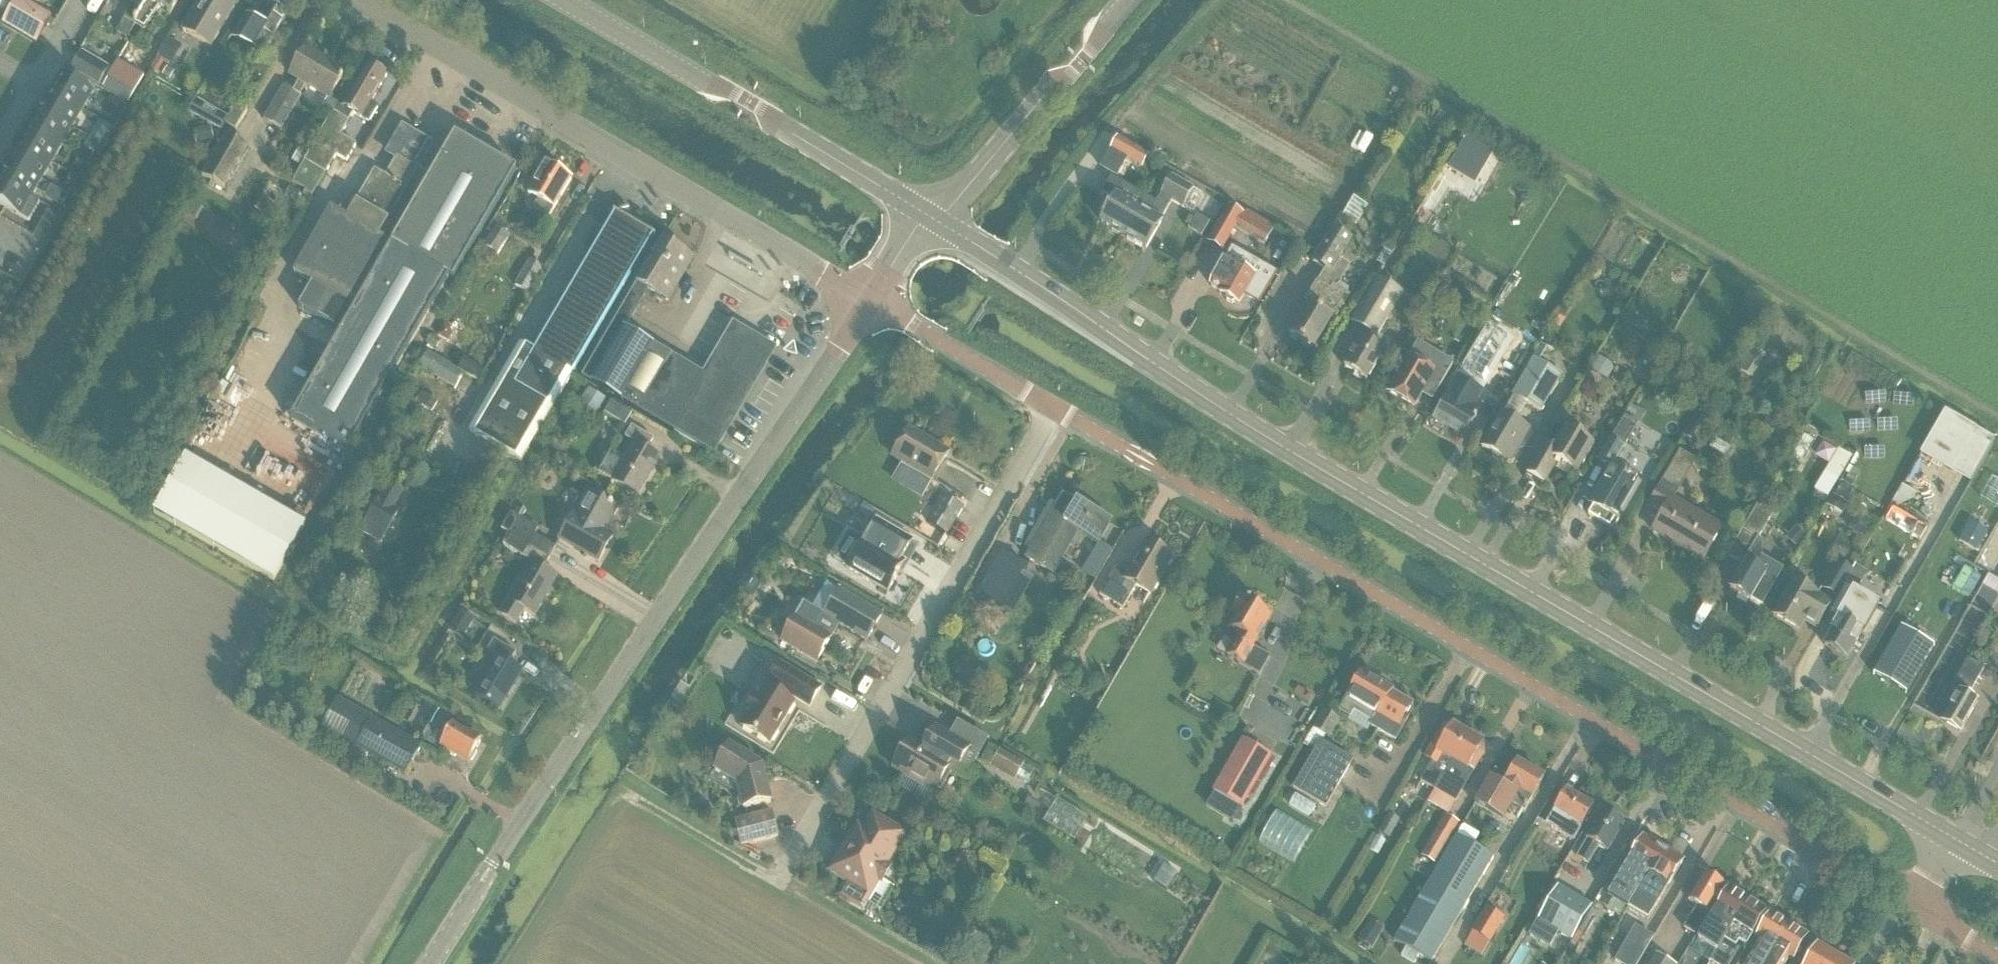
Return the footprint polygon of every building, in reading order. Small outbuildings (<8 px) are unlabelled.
[(6,11),(12,0),(0,0),(0,7),(6,11)] [(2,22),(37,43),(52,17),(23,0),(16,0),(2,22)] [(149,0),(133,0),(125,19),(135,24),(149,0)] [(179,0),(149,0),(135,24),(145,30),(161,9),(171,15),(179,0)] [(212,47),(236,6),(226,0),(202,0),(184,31),(212,47)] [(233,37),(264,55),(288,14),(270,4),(260,21),(247,14),(233,37)] [(181,44),(169,37),(159,54),(172,61),(181,44)] [(327,98),(331,100),(348,71),(307,47),(290,76),(300,82),(295,90),(285,84),(265,119),(283,130),(303,95),(302,94),(307,86),(327,98)] [(83,51),(72,67),(99,85),(110,68),(83,51)] [(363,119),(370,122),(379,107),(372,102),(388,75),(369,64),(347,102),(341,99),(309,155),(307,154),(307,155),(304,160),(305,161),(327,174),(338,156),(348,162),(358,144),(342,135),(355,114),(363,119)] [(168,66),(163,74),(170,78),(175,70),(168,66)] [(52,91),(84,110),(94,91),(63,73),(52,91)] [(127,77),(116,95),(129,103),(140,84),(127,77)] [(73,127),(84,110),(52,91),(42,109),(73,127)] [(226,123),(227,124),(237,129),(254,100),(243,95),(230,118),(229,118),(226,123)] [(110,97),(102,111),(116,119),(124,105),(110,97)] [(226,123),(229,118),(196,98),(189,110),(223,130),(227,124),(226,123)] [(331,100),(327,98),(321,108),(331,114),(338,104),(331,100)] [(63,145),(73,127),(42,109),(31,126),(63,145)] [(349,217),(381,236),(420,166),(416,164),(430,140),(403,124),(388,150),(398,156),(387,176),(376,170),(349,217)] [(53,163),(63,145),(31,126),(21,144),(53,163)] [(197,129),(200,140),(213,137),(211,126),(197,129)] [(95,128),(90,137),(91,138),(100,143),(101,144),(106,135),(95,128)] [(227,187),(251,145),(227,133),(203,174),(227,187)] [(457,275),(477,241),(518,170),(456,134),(396,239),(457,275)] [(1118,136),(1101,164),(1119,174),(1135,146),(1118,136)] [(100,143),(91,138),(86,147),(95,152),(100,143)] [(1466,139),(1448,170),(1476,187),(1494,155),(1466,139)] [(43,180),(53,163),(21,144),(11,161),(43,180)] [(299,150),(293,161),(301,166),(304,160),(307,155),(299,150)] [(74,165),(84,171),(90,160),(80,155),(74,165)] [(11,161),(0,179),(32,198),(43,180),(11,161)] [(312,199),(327,174),(305,161),(293,182),(307,190),(304,195),(312,199)] [(572,178),(570,177),(547,163),(529,193),(540,200),(534,208),(549,217),(572,178)] [(1146,196),(1125,234),(1137,241),(1148,247),(1151,241),(1174,201),(1184,207),(1194,187),(1173,174),(1157,202),(1146,196)] [(77,179),(71,176),(67,184),(73,187),(77,179)] [(1112,176),(1102,192),(1115,199),(1103,221),(1125,234),(1146,196),(1112,176)] [(0,180),(0,204),(30,221),(41,203),(32,198),(0,179),(0,180)] [(60,191),(54,202),(62,207),(69,196),(60,191)] [(1359,212),(1374,222),(1386,204),(1372,194),(1359,212)] [(257,206),(266,214),(275,203),(266,196),(257,206)] [(1231,232),(1244,209),(1244,208),(1236,204),(1235,204),(1230,201),(1216,224),(1218,225),(1209,241),(1222,249),(1232,233),(1231,232)] [(349,217),(348,217),(332,208),(295,273),(313,284),(300,307),(342,331),(292,419),(349,453),(450,277),(454,279),(457,275),(396,239),(394,243),(381,236),(349,217)] [(657,236),(633,222),(630,209),(617,212),(615,211),(614,212),(616,213),(535,351),(522,343),(470,431),(522,462),(654,236),(656,237),(657,236)] [(49,210),(38,230),(47,235),(58,215),(49,210)] [(1211,221),(1198,214),(1189,228),(1202,236),(1211,221)] [(1353,221),(1347,217),(1342,214),(1335,226),(1335,225),(1313,261),(1326,269),(1319,282),(1318,282),(1306,302),(1311,305),(1292,334),(1314,348),(1332,318),(1336,320),(1351,295),(1338,288),(1352,265),(1341,258),(1353,238),(1346,233),(1353,221)] [(499,254),(507,241),(511,235),(497,226),(485,245),(499,254)] [(694,257),(666,241),(665,240),(639,284),(637,283),(632,292),(643,298),(643,297),(648,289),(661,297),(675,274),(682,278),(694,257)] [(1233,247),(1211,285),(1221,291),(1222,291),(1222,293),(1228,296),(1228,300),(1232,302),(1235,300),(1240,303),(1244,295),(1260,304),(1278,272),(1233,247)] [(1380,274),(1386,265),(1372,257),(1367,266),(1380,274)] [(530,258),(516,285),(530,292),(544,266),(530,258)] [(1363,337),(1345,367),(1368,379),(1395,335),(1384,328),(1405,292),(1380,277),(1349,328),(1363,337)] [(1460,292),(1457,297),(1458,303),(1463,306),(1468,305),(1472,300),(1470,294),(1465,291),(1460,292)] [(645,298),(643,297),(643,298),(632,292),(584,374),(715,452),(775,349),(735,325),(706,374),(626,328),(645,298)] [(1549,321),(1560,327),(1568,313),(1558,307),(1549,321)] [(445,324),(438,334),(449,340),(453,334),(451,327),(445,324)] [(1484,328),(1462,364),(1483,377),(1505,341),(1484,328)] [(1410,355),(1390,392),(1415,407),(1428,383),(1430,384),(1439,389),(1454,364),(1418,343),(1410,355)] [(1542,344),(1512,394),(1543,412),(1564,375),(1549,366),(1556,352),(1542,344)] [(458,368),(459,368),(430,351),(420,367),(455,387),(464,372),(465,371),(458,368)] [(1755,351),(1743,371),(1753,377),(1765,358),(1755,351)] [(465,371),(464,372),(479,381),(486,369),(465,356),(459,368),(458,368),(465,371)] [(1616,366),(1600,356),(1592,370),(1608,380),(1616,366)] [(1465,436),(1481,408),(1476,405),(1484,390),(1460,376),(1435,418),(1465,436)] [(590,388),(581,402),(599,413),(608,399),(590,388)] [(439,400),(429,394),(422,404),(433,410),(439,400)] [(606,413),(627,425),(633,414),(612,402),(606,413)] [(1531,429),(1517,419),(1504,411),(1483,446),(1507,460),(1515,447),(1519,450),(1531,429)] [(1946,412),(1922,454),(1952,471),(1976,429),(1946,412)] [(1638,474),(1617,461),(1637,427),(1624,417),(1600,458),(1612,465),(1604,480),(1607,483),(1594,506),(1589,514),(1615,529),(1620,520),(1641,483),(1635,479),(1638,474)] [(649,449),(650,448),(655,438),(633,426),(626,437),(635,442),(625,458),(612,451),(599,473),(612,480),(639,495),(661,456),(649,449)] [(1596,443),(1581,434),(1568,426),(1555,447),(1547,442),(1528,473),(1543,482),(1555,461),(1578,473),(1596,443)] [(1976,429),(1952,471),(1971,482),(1995,440),(1976,429)] [(897,458),(933,480),(949,452),(913,431),(897,458)] [(1732,447),(1717,437),(1710,448),(1726,457),(1732,447)] [(1813,439),(1808,453),(1820,458),(1825,444),(1813,439)] [(1662,440),(1656,446),(1664,455),(1670,449),(1662,440)] [(1709,553),(1724,526),(1676,498),(1698,460),(1683,451),(1651,505),(1665,512),(1654,531),(1681,547),(1685,540),(1709,553)] [(307,525),(187,455),(155,513),(275,582),(307,525)] [(1846,477),(1854,482),(1861,471),(1853,466),(1846,477)] [(396,506),(406,490),(390,480),(380,498),(378,497),(366,518),(389,530),(401,509),(396,506)] [(1837,494),(1847,500),(1853,490),(1843,484),(1837,494)] [(588,491),(560,538),(600,561),(614,537),(605,532),(619,508),(588,491)] [(949,534),(965,508),(944,495),(927,521),(949,534)] [(1842,511),(1847,502),(1835,495),(1830,504),(1842,511)] [(1080,532),(1099,543),(1112,521),(1078,501),(1077,503),(1065,496),(1027,560),(1064,582),(1073,566),(1064,560),(1080,532)] [(926,521),(932,509),(910,498),(904,510),(926,521)] [(868,522),(874,511),(863,505),(857,515),(868,522)] [(1763,605),(1783,570),(1773,564),(1752,552),(1774,514),(1760,505),(1730,555),(1746,564),(1731,590),(1751,601),(1753,599),(1763,605)] [(510,533),(551,558),(557,547),(536,534),(540,529),(512,513),(503,529),(510,534),(510,533)] [(905,574),(901,572),(906,563),(903,561),(913,543),(920,547),(921,546),(878,521),(867,540),(863,538),(862,539),(847,566),(846,567),(889,592),(901,573),(904,575),(905,574)] [(1970,524),(1960,541),(1977,551),(1987,534),(1970,524)] [(1786,537),(1797,547),(1808,535),(1797,525),(1786,537)] [(545,568),(551,558),(510,533),(510,534),(504,544),(532,561),(501,613),(519,623),(527,609),(536,614),(558,576),(545,568)] [(1137,587),(1151,595),(1173,556),(1148,541),(1128,573),(1117,567),(1101,594),(1124,608),(1137,587)] [(1002,551),(974,597),(1009,618),(1031,581),(1022,575),(1027,566),(1002,551)] [(1854,570),(1840,562),(1825,589),(1838,597),(1854,570)] [(1819,626),(1833,602),(1795,580),(1775,615),(1799,629),(1805,618),(1819,626)] [(1840,619),(1826,644),(1848,657),(1860,636),(1863,638),(1880,607),(1846,588),(1831,614),(1840,619)] [(867,641),(883,614),(840,589),(824,616),(867,641)] [(1203,631),(1202,634),(1205,644),(1219,653),(1221,649),(1229,653),(1228,655),(1260,674),(1271,656),(1254,647),(1272,615),(1265,611),(1264,608),(1258,605),(1257,606),(1242,597),(1232,614),(1236,617),(1229,627),(1225,626),(1222,631),(1214,626),(1210,626),(1206,627),(1203,631)] [(462,610),(456,621),(469,628),(474,618),(462,610)] [(783,641),(818,662),(832,638),(815,628),(804,622),(797,617),(783,641)] [(1902,626),(1874,673),(1907,692),(1935,645),(1902,626)] [(1046,629),(1036,638),(1042,645),(1052,637),(1046,629)] [(500,709),(523,670),(511,663),(517,652),(495,640),(489,650),(497,654),(474,693),(500,709)] [(1942,720),(1961,732),(1979,700),(1971,695),(1986,668),(1970,660),(1952,691),(1957,694),(1942,720)] [(823,688),(781,661),(758,697),(756,695),(746,711),(750,713),(741,726),(770,744),(798,700),(810,708),(823,688)] [(1393,691),(1362,672),(1340,712),(1350,718),(1354,711),(1373,722),(1371,726),(1395,740),(1408,718),(1406,717),(1413,704),(1392,692),(1393,691)] [(339,696),(322,727),(407,774),(424,744),(339,696)] [(256,698),(251,708),(263,715),(269,705),(256,698)] [(467,729),(456,723),(458,721),(441,710),(431,727),(447,737),(441,748),(457,757),(458,755),(470,762),(472,759),(473,760),(478,752),(477,751),(482,741),(466,731),(467,729)] [(1337,720),(1325,713),(1315,731),(1327,737),(1337,720)] [(1436,790),(1469,733),(1454,725),(1448,733),(1442,729),(1426,757),(1433,762),(1422,781),(1436,790)] [(910,740),(894,768),(936,791),(951,765),(958,769),(960,766),(969,771),(989,739),(972,729),(964,743),(950,735),(936,727),(924,748),(910,740)] [(1457,803),(1475,771),(1485,755),(1479,751),(1484,742),(1469,733),(1436,790),(1457,803)] [(1242,808),(1272,755),(1244,739),(1214,792),(1242,808)] [(1355,760),(1321,740),(1293,788),(1327,808),(1355,760)] [(739,783),(745,808),(772,801),(763,765),(731,746),(716,769),(739,783)] [(1025,763),(1004,751),(1001,749),(991,767),(1015,780),(1025,763)] [(1526,811),(1533,799),(1545,777),(1519,762),(1509,777),(1497,770),(1476,804),(1505,821),(1515,805),(1526,811)] [(1565,817),(1583,827),(1595,807),(1568,790),(1549,825),(1557,830),(1565,817)] [(1029,798),(1024,806),(1037,813),(1042,805),(1029,798)] [(1064,819),(1087,831),(1096,814),(1073,802),(1064,819)] [(1294,808),(1283,828),(1320,846),(1330,826),(1294,808)] [(741,845),(780,836),(773,810),(735,819),(741,845)] [(1624,824),(1621,823),(1623,819),(1609,810),(1606,814),(1604,812),(1588,840),(1588,839),(1578,857),(1590,864),(1600,847),(1608,852),(1624,824)] [(1401,820),(1389,813),(1379,831),(1390,838),(1401,820)] [(855,835),(834,873),(849,882),(840,897),(859,909),(868,893),(877,878),(882,881),(890,867),(886,865),(903,835),(874,818),(862,839),(855,835)] [(1481,822),(1477,831),(1495,839),(1499,831),(1481,822)] [(1464,825),(1458,835),(1475,845),(1481,835),(1464,825)] [(1438,830),(1422,856),(1436,864),(1451,838),(1438,830)] [(1630,906),(1665,847),(1657,842),(1657,840),(1651,836),(1648,837),(1644,834),(1609,894),(1630,906)] [(1457,835),(1395,940),(1407,947),(1419,954),(1433,963),(1496,857),(1475,845),(1458,835),(1457,835)] [(1673,852),(1665,847),(1630,906),(1628,909),(1647,920),(1685,859),(1682,857),(1681,854),(1675,851),(1673,852)] [(1546,869),(1528,857),(1520,870),(1538,882),(1546,869)] [(1810,897),(1822,872),(1811,866),(1798,891),(1810,897)] [(1695,934),(1726,884),(1718,879),(1718,876),(1712,873),(1709,874),(1707,873),(1690,901),(1703,908),(1701,911),(1696,908),(1684,928),(1695,934)] [(1539,920),(1573,940),(1593,906),(1559,886),(1539,920)] [(1717,949),(1749,898),(1731,887),(1700,938),(1717,949)] [(1746,944),(1767,909),(1749,898),(1717,949),(1711,960),(1718,963),(1729,963),(1732,960),(1733,960),(1739,950),(1736,948),(1740,941),(1746,944)] [(1487,907),(1473,931),(1474,931),(1490,941),(1505,918),(1487,907)] [(1790,924),(1772,912),(1757,937),(1760,939),(1746,963),(1767,963),(1791,924),(1790,924)] [(1794,960),(1808,935),(1791,924),(1767,963),(1787,963),(1791,958),(1794,960)] [(1366,926),(1358,940),(1372,948),(1380,934),(1366,926)] [(1637,926),(1616,961),(1621,963),(1639,963),(1655,937),(1637,926)] [(1531,939),(1529,958),(1543,960),(1545,941),(1531,939)] [(1407,947),(1402,955),(1415,962),(1419,954),(1407,947)] [(1837,955),(1836,958),(1818,947),(1808,963),(1852,963),(1837,955)] [(1657,953),(1650,963),(1677,963),(1657,953)]
